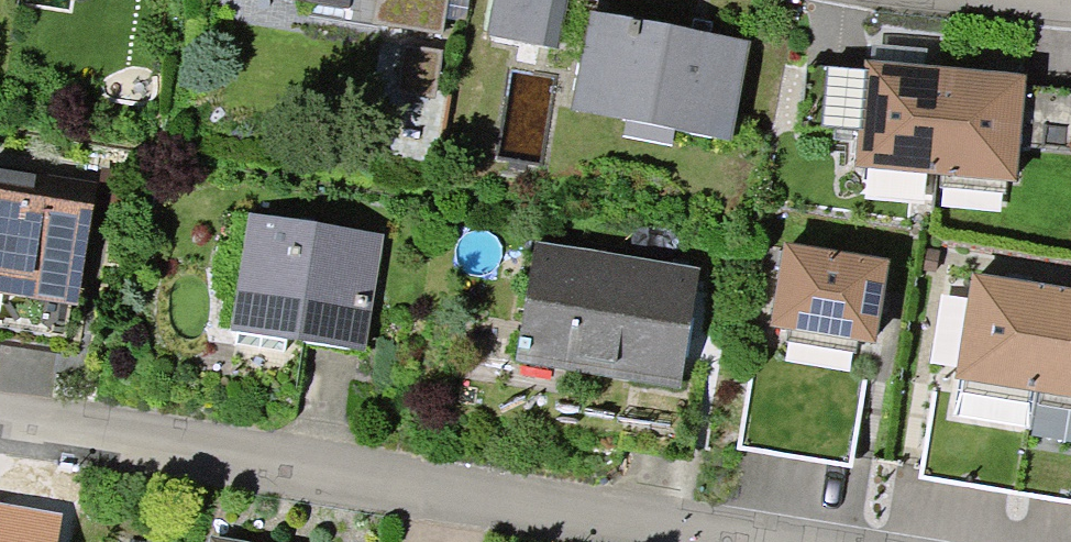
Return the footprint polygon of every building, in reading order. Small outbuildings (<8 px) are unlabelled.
[(444,0),(343,0),(342,7),(309,2),(306,20),(437,40),(444,0)] [(562,0),(494,0),(486,42),(551,54),(562,0)] [(722,146),(741,48),(591,19),(574,104),(681,124),(678,138),(722,146)] [(932,77),(852,71),(844,177),(924,184),(932,77)] [(1012,83),(932,77),(924,184),(1003,190),(1012,83)] [(67,295),(84,194),(0,180),(0,276),(17,278),(15,287),(67,295)] [(286,323),(359,335),(373,247),(251,227),(231,350),(280,358),(286,323)] [(699,383),(678,379),(694,278),(531,252),(519,328),(550,333),(546,360),(628,373),(617,442),(687,454),(699,383)] [(881,271),(771,252),(756,343),(866,361),(881,271)] [(972,292),(956,384),(1070,403),(1070,309),(972,292)] [(0,506),(0,541),(53,541),(58,516),(0,506)]
